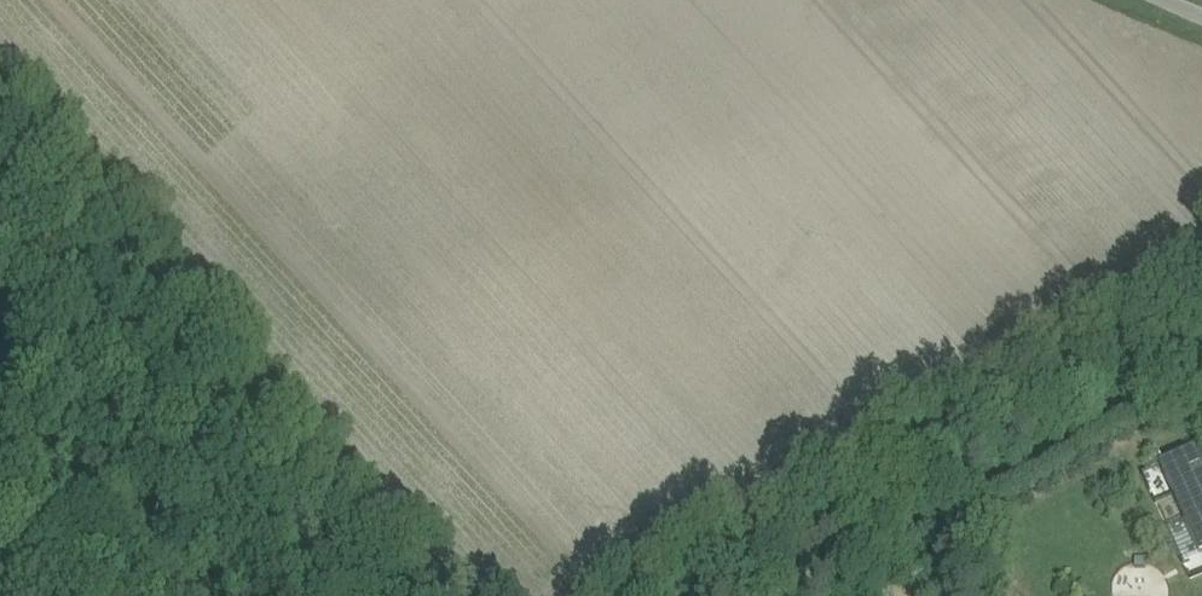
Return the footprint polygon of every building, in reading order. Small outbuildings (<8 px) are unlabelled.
[(1201,550),(1201,552),(1201,446),(1200,447),(1161,463),(1201,550)] [(1136,558),(1136,563),(1136,567),(1147,567),(1147,558),(1136,558)]
